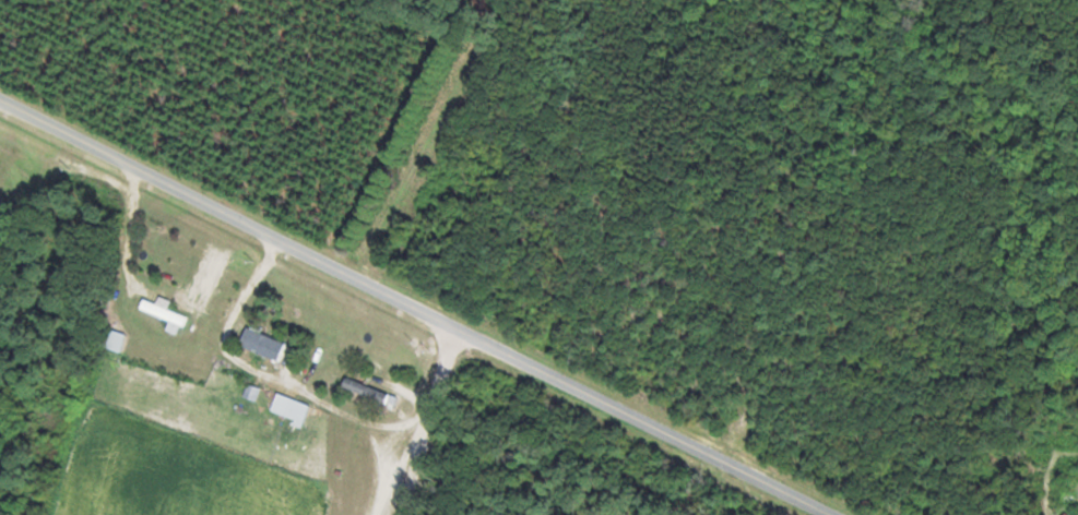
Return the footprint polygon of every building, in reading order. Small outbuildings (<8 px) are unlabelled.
[(8,201),(0,197),(0,217),(8,201)] [(158,305),(145,300),(141,310),(171,321),(168,331),(180,336),(187,317),(168,310),(172,301),(161,297),(158,305)] [(279,363),(287,345),(249,328),(241,346),(279,363)] [(120,353),(127,336),(108,329),(101,346),(120,353)] [(390,394),(348,379),(345,388),(387,403),(390,394)] [(403,399),(394,394),(388,405),(397,410),(403,399)] [(310,405),(277,395),(271,414),(304,424),(310,405)]
